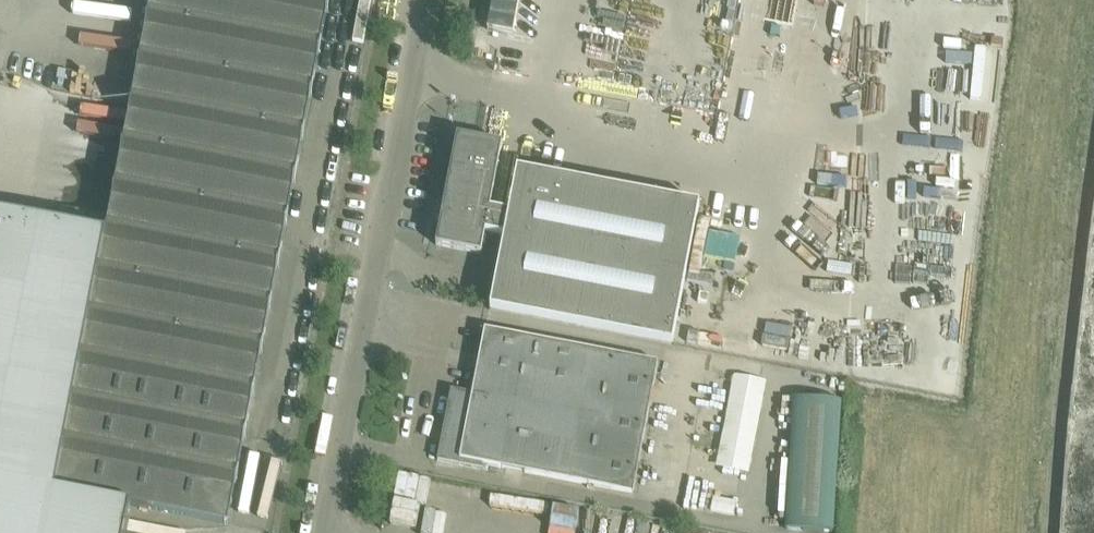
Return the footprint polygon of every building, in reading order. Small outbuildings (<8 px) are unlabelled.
[(106,236),(0,215),(0,532),(126,532),(131,508),(228,527),(330,0),(152,0),(106,236)] [(457,137),(445,201),(436,247),(481,256),(486,234),(504,238),(490,311),(673,346),(700,206),(517,171),(509,214),(490,210),(503,146),(457,137)] [(437,465),(470,471),(482,473),(483,466),(633,495),(659,365),(485,331),(473,396),(451,392),(437,465)] [(734,375),(719,467),(752,473),(767,380),(734,375)] [(838,404),(791,401),(784,532),(791,532),(831,532),(838,404)]
